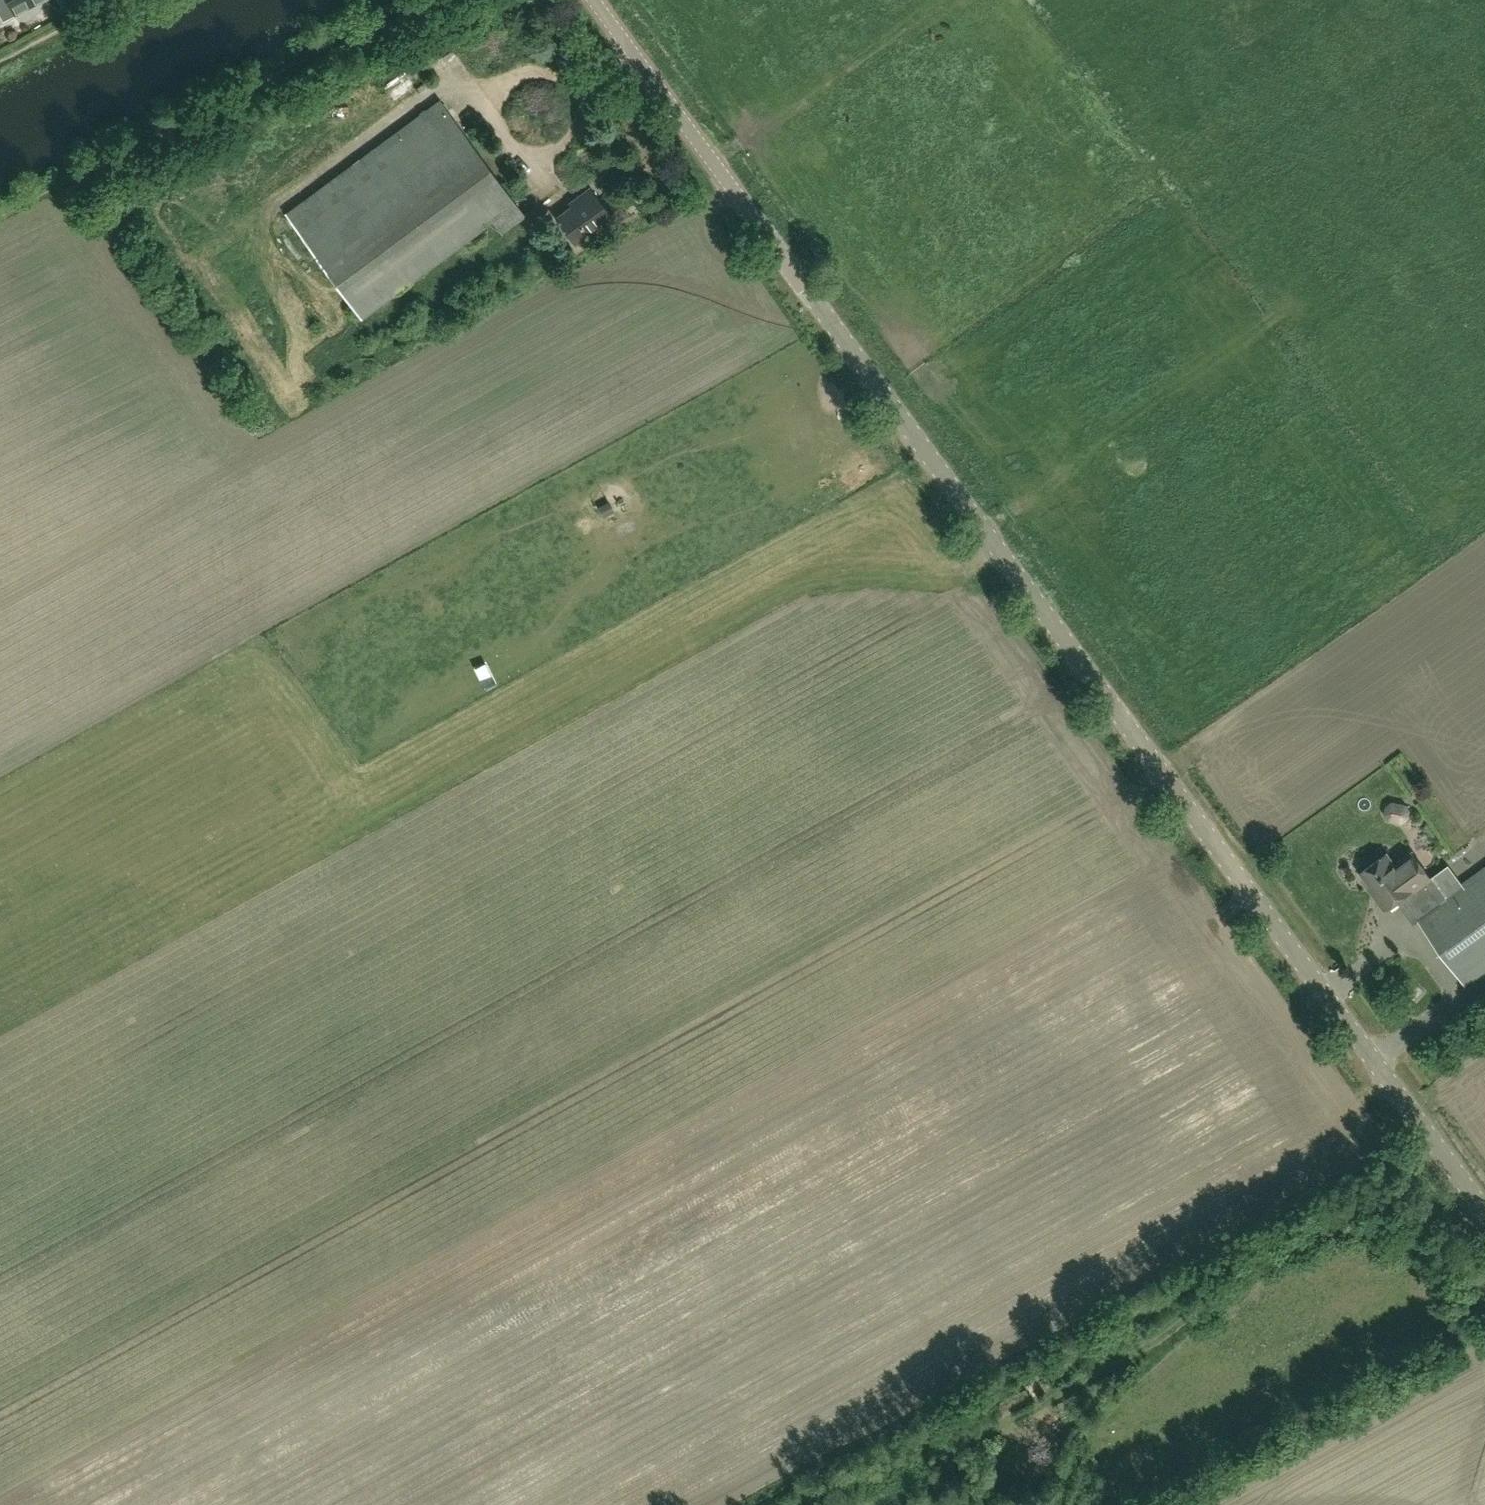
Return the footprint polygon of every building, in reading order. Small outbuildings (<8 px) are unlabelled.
[(17,12),(40,0),(11,0),(17,12)] [(502,231),(524,215),(440,100),(286,214),(360,315),(492,218),(502,231)] [(591,187),(577,197),(579,200),(557,217),(575,242),(599,224),(604,231),(628,214),(614,196),(603,204),(591,187)] [(1397,821),(1414,824),(1416,813),(1399,810),(1397,821)] [(1393,864),(1386,854),(1361,872),(1377,894),(1375,895),(1385,909),(1398,900),(1404,908),(1408,905),(1465,983),(1484,969),(1484,869),(1440,901),(1425,881),(1431,877),(1413,850),(1393,864)]
